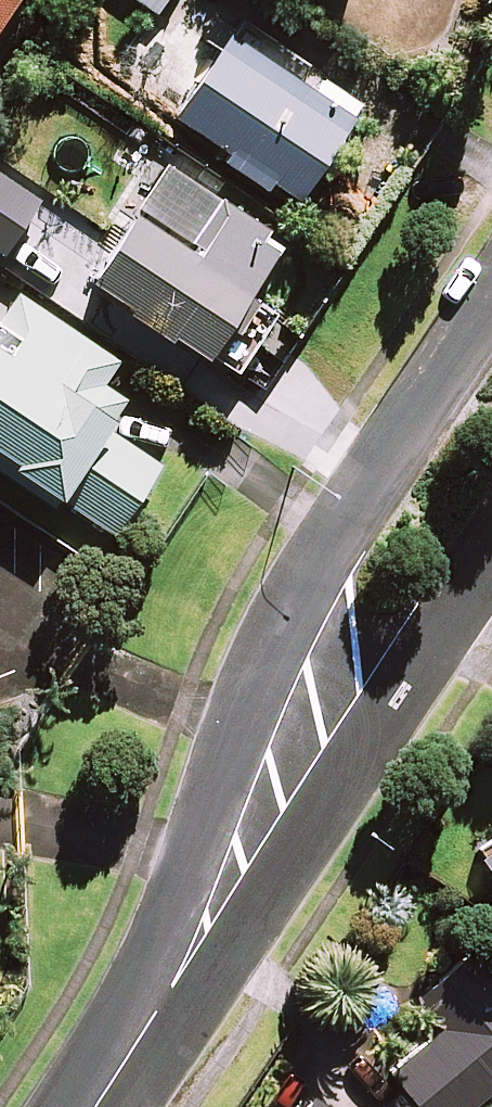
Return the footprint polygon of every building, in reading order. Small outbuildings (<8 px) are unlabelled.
[(9,0),(0,0),(0,14),(9,0)] [(165,19),(178,0),(137,0),(165,19)] [(363,121),(237,37),(227,52),(210,41),(165,109),(238,157),(231,166),(276,196),(283,187),(308,204),(363,121)] [(176,167),(99,283),(139,309),(134,315),(176,343),(181,336),(217,360),(286,255),(271,245),(278,234),(176,167)] [(25,464),(21,470),(123,539),(170,468),(116,432),(136,403),(113,388),(130,364),(28,296),(8,326),(0,321),(0,448),(25,464)] [(480,855),(491,874),(491,847),(480,855)] [(491,1088),(491,981),(469,953),(416,997),(441,1027),(389,1070),(404,1088),(381,1106),(469,1106),(491,1088)] [(328,1104),(314,1093),(305,1106),(333,1106),(328,1104)]
